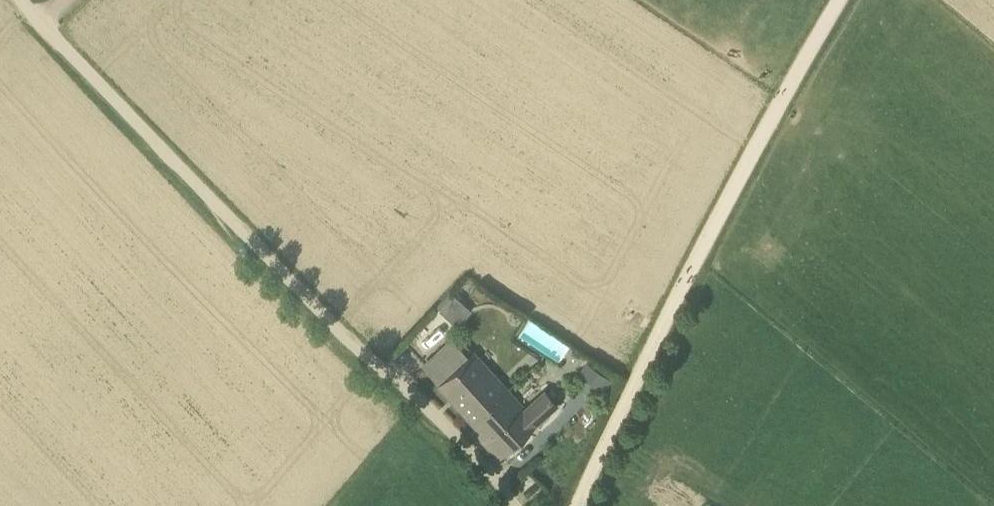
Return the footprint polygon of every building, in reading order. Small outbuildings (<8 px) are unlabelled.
[(453,293),(438,309),(456,325),(471,309),(453,293)] [(468,358),(452,341),(425,365),(441,382),(440,383),(473,420),(506,390),(473,353),(468,358)] [(585,363),(576,374),(602,392),(610,381),(585,363)] [(506,390),(473,420),(481,429),(477,432),(499,456),(557,405),(546,392),(525,410),(506,390)]
